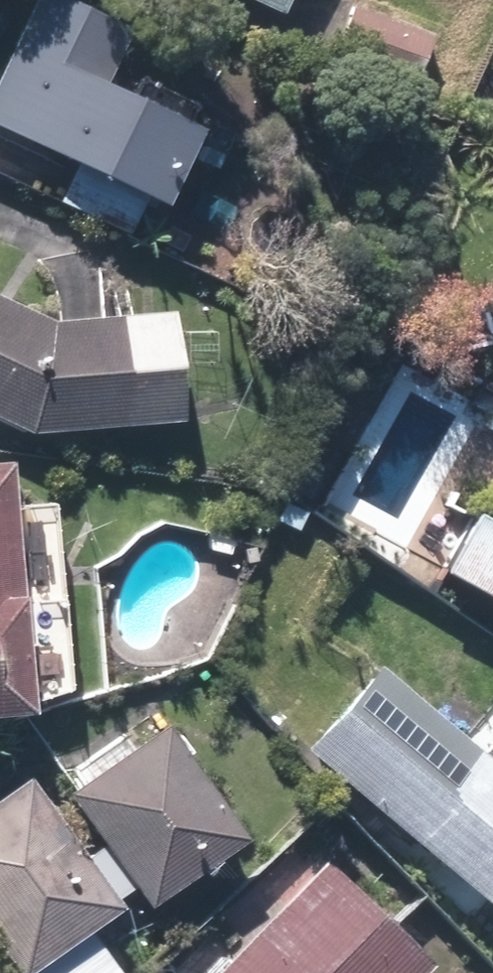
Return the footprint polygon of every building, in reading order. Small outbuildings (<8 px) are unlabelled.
[(0,65),(0,136),(148,211),(186,136),(81,83),(107,32),(43,0),(33,0),(0,65)] [(264,21),(274,0),(221,0),(264,21)] [(424,40),(343,8),(324,55),(404,88),(424,40)] [(50,327),(0,305),(0,428),(25,440),(169,427),(160,318),(50,327)] [(429,575),(492,611),(492,464),(429,575)] [(12,718),(0,577),(0,719),(12,718)] [(367,670),(296,751),(477,908),(492,891),(492,780),(367,670)] [(235,840),(158,731),(60,800),(137,909),(235,840)] [(18,782),(0,795),(0,963),(7,972),(28,972),(111,915),(18,782)] [(315,863),(207,972),(426,972),(427,972),(315,863)]
